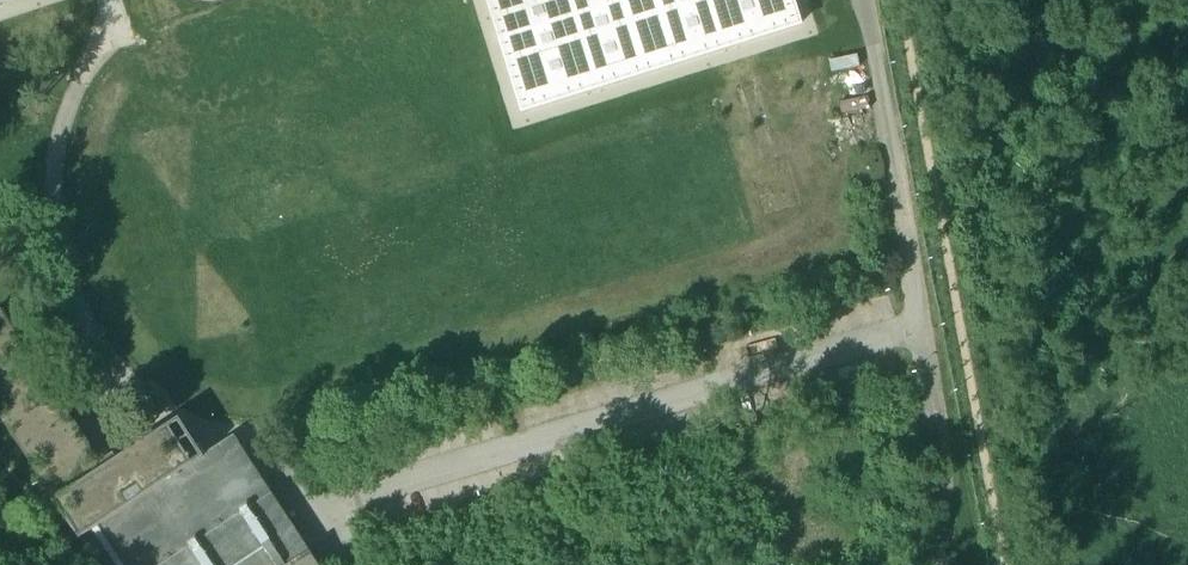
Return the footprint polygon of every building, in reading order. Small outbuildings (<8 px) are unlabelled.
[(525,111),(801,26),(793,0),(491,0),(525,111)] [(0,310),(0,416),(96,564),(317,564),(234,437),(203,457),(179,421),(104,469),(1,309),(0,310)]
